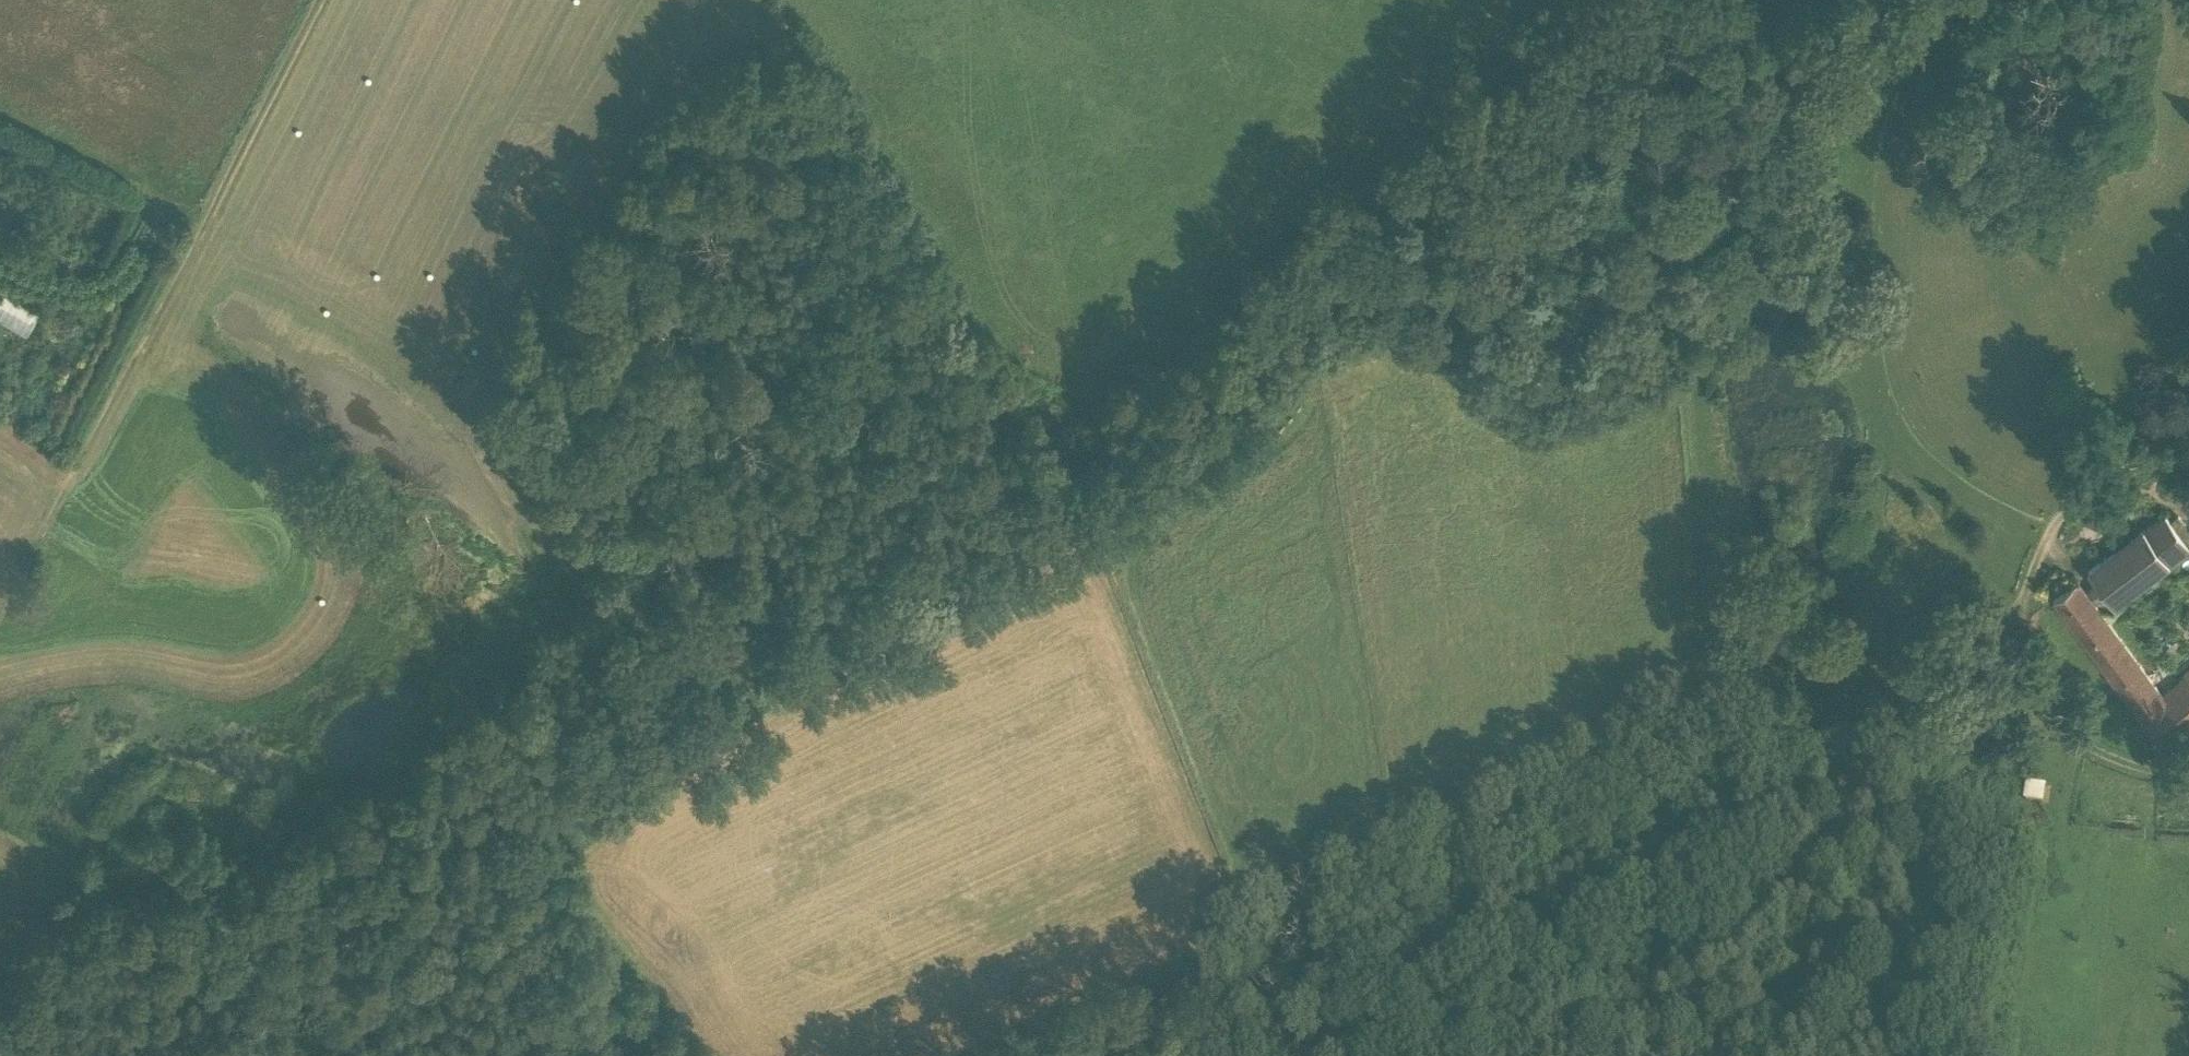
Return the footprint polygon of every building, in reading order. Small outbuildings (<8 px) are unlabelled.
[(0,301),(0,320),(30,332),(40,309),(3,294),(0,301)] [(2103,591),(2114,605),(2187,547),(2188,548),(2188,528),(2179,514),(2171,520),(2165,513),(2089,570),(2098,582),(2085,591),(2077,581),(2054,598),(2166,750),(2188,731),(2188,666),(2182,672),(2186,677),(2164,695),(2091,600),(2103,591)]
